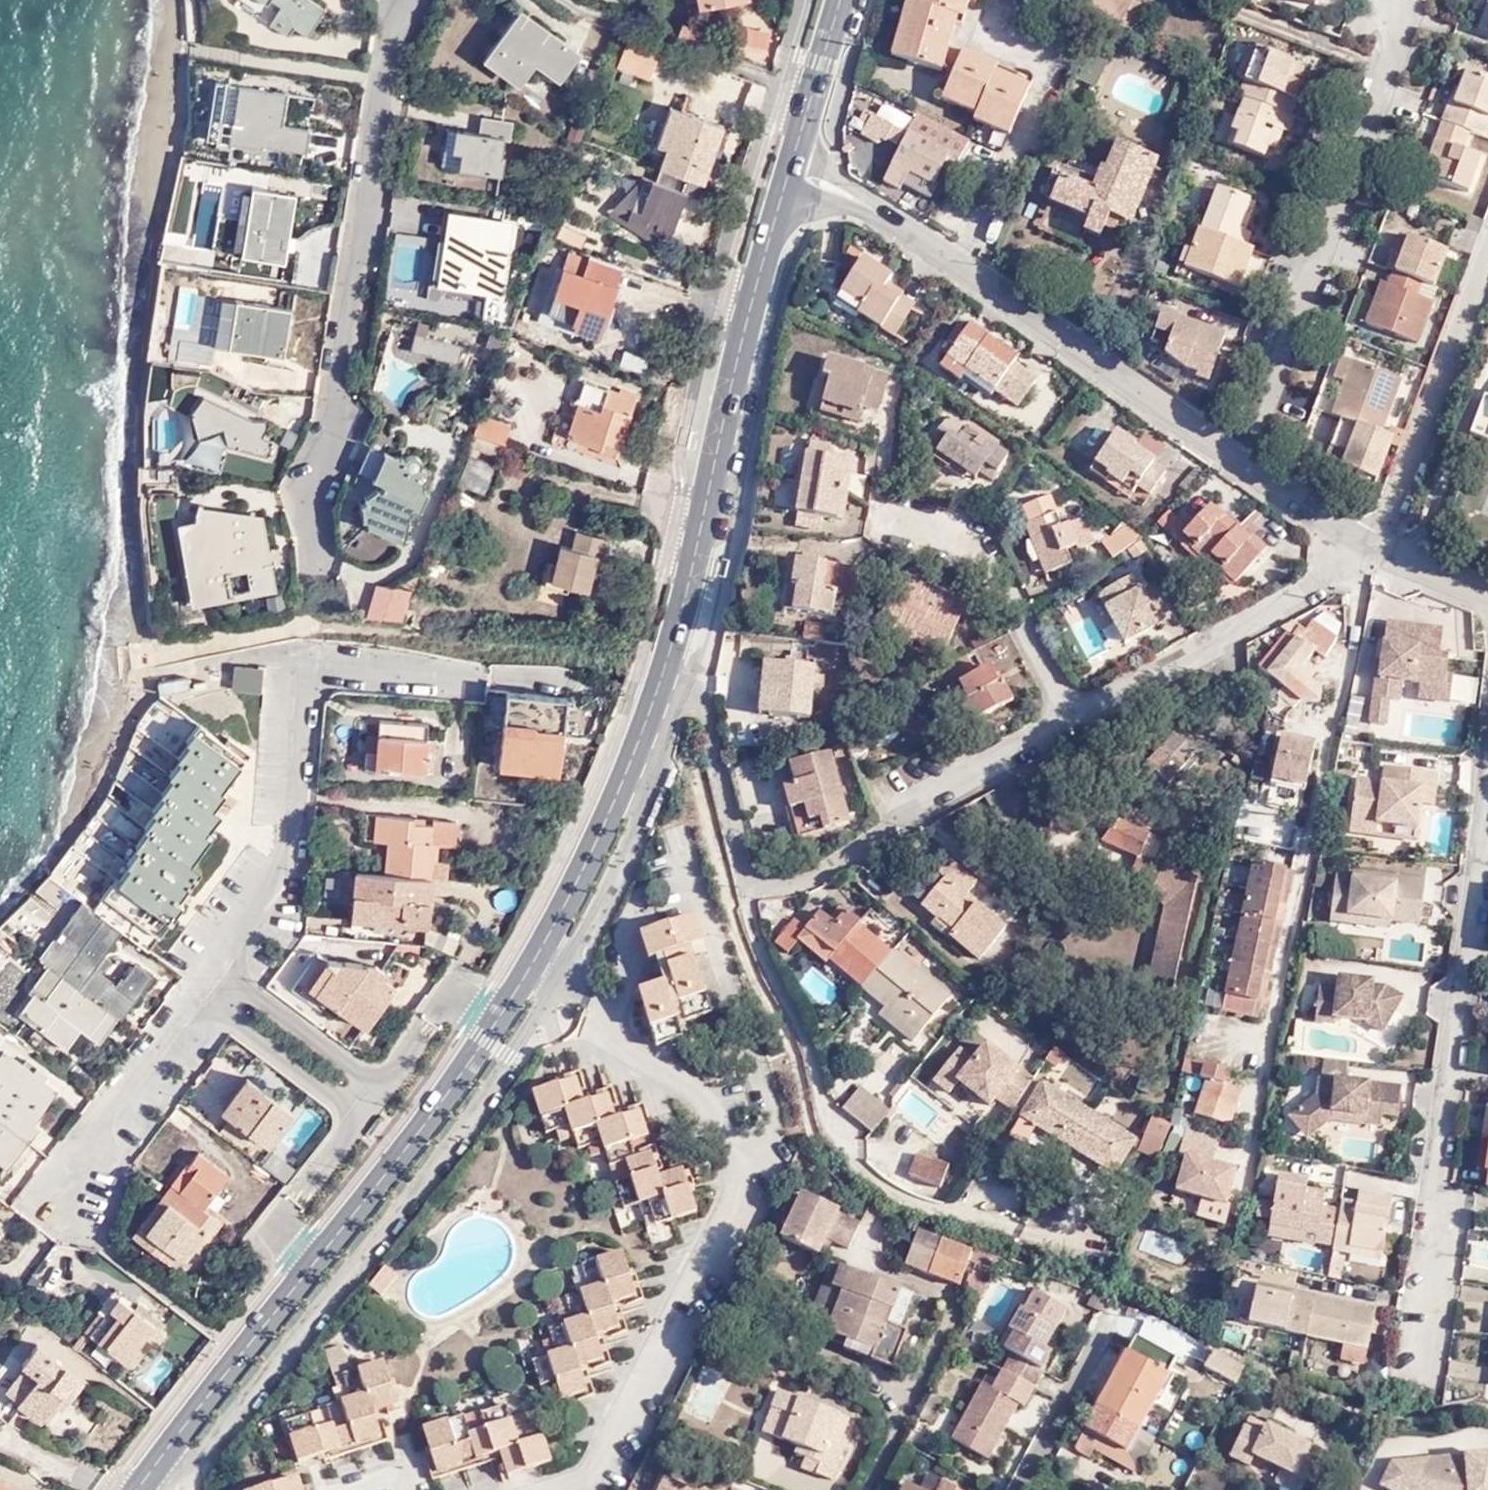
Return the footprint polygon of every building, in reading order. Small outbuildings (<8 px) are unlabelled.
[(270,10),(273,3),(286,12),(275,27),(292,41),(300,32),(311,38),(330,11),(314,0),(256,0),(270,10)] [(694,6),(694,8),(742,2),(742,0),(693,0),(694,6)] [(923,10),(916,8),(902,63),(948,74),(954,51),(961,19),(968,21),(973,0),(926,0),(923,10)] [(923,10),(926,0),(918,0),(916,8),(923,10)] [(902,63),(916,8),(908,6),(893,60),(902,63)] [(1480,29),(1487,32),(1487,8),(1480,29)] [(669,39),(693,47),(698,29),(676,22),(669,39)] [(501,68),(492,78),(507,90),(528,64),(541,73),(536,80),(549,90),(577,54),(558,37),(550,46),(520,24),(492,60),(501,68)] [(1242,97),(1289,115),(1300,81),(1296,80),(1288,77),(1292,62),(1260,50),(1264,35),(1237,26),(1233,40),(1235,40),(1228,63),(1233,64),(1230,71),(1244,77),(1239,95),(1242,97)] [(659,51),(627,40),(617,69),(649,82),(659,51)] [(964,55),(954,51),(948,74),(956,75),(964,55)] [(964,54),(964,55),(956,75),(945,102),(980,117),(1014,132),(1031,91),(997,76),(1000,68),(964,54)] [(484,71),(492,78),(501,68),(492,60),(484,71)] [(1288,77),(1296,80),(1302,65),(1292,62),(1288,77)] [(1445,121),(1476,132),(1487,138),(1487,78),(1471,72),(1458,104),(1452,101),(1445,121)] [(282,104),(283,92),(244,86),(234,144),(266,148),(266,144),(286,145),(286,152),(309,154),(312,128),(289,125),(276,124),(276,117),(268,113),(271,104),(282,104)] [(294,94),(283,92),(282,104),(271,104),(268,113),(276,117),(276,124),(289,125),(294,94)] [(1289,130),(1294,117),(1289,115),(1242,97),(1230,130),(1237,133),(1233,144),(1261,154),(1266,143),(1269,131),(1262,128),(1264,121),(1281,128),(1289,130)] [(652,147),(661,150),(677,114),(667,110),(652,147)] [(661,150),(653,171),(671,177),(697,186),(719,129),(677,114),(661,150)] [(906,136),(867,115),(862,124),(869,127),(863,138),(879,147),(883,142),(887,144),(889,142),(899,147),(906,136)] [(1011,141),(1014,132),(980,117),(975,125),(1011,141)] [(509,141),(511,122),(482,118),(480,133),(463,131),(458,169),(498,174),(502,140),(509,141)] [(944,172),(953,177),(972,143),(921,118),(895,166),(908,174),(901,188),(926,201),(944,172)] [(1275,146),(1281,128),(1264,121),(1262,128),(1269,131),(1266,143),(1275,146)] [(1476,132),(1445,121),(1436,145),(1432,156),(1439,159),(1432,178),(1470,193),(1484,158),(1468,151),(1476,132)] [(441,167),(458,169),(463,131),(446,129),(441,167)] [(1226,141),(1233,144),(1237,133),(1230,130),(1226,141)] [(1154,162),(1120,146),(1112,171),(1102,167),(1091,193),(1061,181),(1051,205),(1088,221),(1080,235),(1099,244),(1107,228),(1117,232),(1122,222),(1128,224),(1154,162)] [(1439,159),(1432,156),(1424,175),(1432,178),(1439,159)] [(259,170),(230,165),(216,253),(267,263),(269,257),(288,260),(298,197),(255,190),(259,170)] [(886,181),(901,188),(908,174),(895,166),(886,181)] [(867,170),(851,170),(852,180),(859,185),(867,170)] [(693,198),(697,186),(671,177),(669,185),(638,173),(628,198),(633,200),(626,218),(669,234),(684,194),(693,198)] [(1202,229),(1244,245),(1249,231),(1245,229),(1235,227),(1247,197),(1217,187),(1202,229)] [(1235,227),(1245,229),(1255,200),(1247,197),(1235,227)] [(441,283),(450,218),(437,216),(426,298),(482,305),(484,288),(441,283)] [(503,224),(450,218),(441,283),(484,288),(493,289),(503,224)] [(1246,264),(1251,248),(1244,245),(1202,229),(1197,227),(1191,249),(1185,267),(1191,269),(1212,276),(1219,255),(1246,264)] [(1481,239),(1461,231),(1452,248),(1471,257),(1481,239)] [(1401,233),(1393,255),(1402,259),(1410,237),(1401,233)] [(1393,255),(1387,269),(1393,272),(1423,283),(1435,287),(1448,251),(1410,237),(1402,259),(1393,255)] [(1185,267),(1191,249),(1183,246),(1173,272),(1188,277),(1191,269),(1185,267)] [(613,271),(564,252),(542,307),(566,318),(562,328),(592,340),(611,291),(607,289),(613,271)] [(1234,296),(1246,264),(1219,255),(1212,276),(1209,286),(1234,296)] [(1417,345),(1433,303),(1418,298),(1423,283),(1393,272),(1388,287),(1382,307),(1373,305),(1365,325),(1417,345)] [(863,273),(844,306),(867,320),(863,330),(894,348),(913,320),(882,302),(891,290),(863,273)] [(1433,303),(1439,289),(1435,287),(1423,283),(1418,298),(1433,303)] [(1380,285),(1373,305),(1382,307),(1388,287),(1380,285)] [(291,312),(222,302),(215,350),(284,360),(291,312)] [(867,320),(844,306),(838,315),(863,330),(867,320)] [(1163,316),(1161,322),(1153,346),(1169,352),(1168,359),(1190,375),(1199,377),(1198,381),(1210,386),(1224,347),(1196,338),(1198,330),(1163,316)] [(1153,346),(1161,322),(1151,318),(1143,342),(1153,346)] [(462,343),(414,332),(411,349),(457,361),(462,343)] [(952,365),(938,384),(958,397),(965,385),(1017,417),(1033,393),(1011,378),(1014,373),(966,344),(961,350),(953,345),(944,359),(952,365)] [(1343,382),(1331,413),(1341,417),(1379,432),(1399,379),(1338,357),(1332,378),(1343,382)] [(852,374),(809,366),(803,393),(814,396),(810,417),(829,420),(829,426),(846,429),(849,403),(864,405),(868,382),(850,379),(852,374)] [(634,395),(587,379),(568,434),(599,444),(597,449),(614,455),(634,395)] [(263,438),(267,430),(268,422),(253,421),(204,397),(191,414),(199,439),(224,431),(228,447),(268,458),(275,444),(263,438)] [(1484,397),(1469,435),(1487,441),(1487,399),(1484,397)] [(484,405),(478,421),(507,433),(513,416),(484,405)] [(1397,449),(1401,441),(1387,435),(1379,432),(1341,417),(1329,447),(1345,453),(1339,467),(1359,475),(1377,480),(1389,446),(1397,449)] [(1387,435),(1401,441),(1405,432),(1390,427),(1387,435)] [(956,428),(932,461),(972,489),(982,475),(998,486),(1017,460),(976,434),(972,441),(956,428)] [(1130,428),(1106,458),(1121,469),(1119,476),(1142,492),(1150,483),(1159,490),(1175,471),(1148,448),(1151,444),(1130,428)] [(280,445),(293,450),(300,436),(287,430),(280,445)] [(474,447),(498,455),(502,441),(479,433),(474,447)] [(411,453),(394,447),(384,474),(395,480),(396,486),(392,492),(384,496),(377,495),(367,522),(407,536),(420,502),(426,504),(433,483),(427,480),(434,462),(427,460),(427,457),(425,451),(423,449),(415,448),(412,448),(411,453)] [(1323,462),(1339,467),(1345,453),(1329,447),(1323,462)] [(467,450),(464,459),(460,470),(478,477),(487,457),(467,450)] [(828,452),(809,450),(808,461),(803,461),(798,534),(820,536),(823,523),(844,526),(850,467),(828,465),(828,452)] [(487,457),(478,477),(487,481),(495,460),(487,457)] [(1373,490),(1377,480),(1359,475),(1356,484),(1373,490)] [(1106,546),(1102,535),(1098,522),(1076,531),(1063,500),(1034,512),(1042,528),(1037,530),(1045,546),(1041,549),(1040,552),(1040,556),(1044,562),(1047,567),(1052,564),(1058,578),(1087,567),(1082,556),(1106,546)] [(237,519),(211,505),(190,521),(195,566),(175,567),(178,592),(194,591),(196,598),(220,598),(220,572),(242,571),(245,595),(266,594),(263,567),(254,567),(253,556),(261,555),(258,521),(237,522),(237,519)] [(1248,534),(1250,532),(1236,519),(1234,521),(1221,511),(1201,534),(1192,528),(1182,542),(1189,548),(1194,542),(1207,551),(1204,554),(1219,566),(1223,561),(1248,534)] [(553,577),(568,581),(589,587),(598,550),(606,552),(609,534),(578,526),(572,544),(561,542),(557,561),(553,577)] [(1116,546),(1125,560),(1156,541),(1155,540),(1140,528),(1123,540),(1121,538),(1116,546)] [(1116,546),(1121,538),(1112,532),(1102,535),(1106,546),(1116,546)] [(1261,543),(1248,534),(1223,561),(1235,572),(1234,574),(1249,586),(1279,551),(1264,539),(1261,543)] [(1194,542),(1189,548),(1188,549),(1215,570),(1219,566),(1204,554),(1207,551),(1194,542)] [(407,606),(410,606),(424,569),(409,558),(404,576),(415,579),(414,581),(407,606)] [(567,589),(568,581),(553,577),(557,561),(549,559),(544,583),(567,589)] [(1219,566),(1215,570),(1228,580),(1234,574),(1235,572),(1223,561),(1219,566)] [(842,602),(845,575),(799,570),(796,596),(794,623),(833,625),(837,602),(842,602)] [(860,577),(845,575),(842,602),(856,604),(860,577)] [(395,606),(407,606),(414,581),(384,577),(373,607),(384,609),(395,606)] [(962,605),(937,595),(928,611),(917,606),(923,589),(894,578),(874,621),(878,627),(872,638),(910,654),(917,640),(944,651),(962,605)] [(928,611),(937,595),(923,589),(917,606),(928,611)] [(1167,594),(1153,601),(1166,629),(1180,620),(1167,594)] [(1128,595),(1091,614),(1112,655),(1150,636),(1128,595)] [(786,622),(794,623),(796,596),(788,596),(786,622)] [(1321,619),(1313,631),(1329,641),(1337,630),(1321,619)] [(1402,652),(1403,628),(1388,626),(1385,647),(1378,648),(1369,727),(1381,729),(1382,730),(1382,729),(1389,720),(1392,704),(1398,704),(1402,652)] [(1302,636),(1291,628),(1279,636),(1294,646),(1266,682),(1291,704),(1317,706),(1319,695),(1297,675),(1313,655),(1322,662),(1334,644),(1329,641),(1313,631),(1308,628),(1302,636)] [(1444,634),(1403,628),(1402,652),(1398,704),(1402,704),(1404,686),(1421,688),(1419,703),(1450,707),(1453,679),(1447,679),(1449,660),(1441,660),(1444,634)] [(807,636),(808,650),(826,649),(826,634),(807,636)] [(970,661),(941,676),(952,693),(964,689),(973,705),(982,723),(1018,704),(1007,685),(1000,687),(992,674),(979,679),(970,661)] [(243,695),(267,697),(271,671),(244,670),(244,677),(236,677),(235,686),(243,687),(243,695)] [(819,676),(778,672),(772,723),(813,727),(819,676)] [(570,695),(512,691),(506,767),(565,772),(570,695)] [(982,723),(973,705),(963,710),(973,728),(982,723)] [(1381,729),(1369,727),(1369,729),(1388,731),(1389,720),(1382,729),(1382,730),(1381,729)] [(435,726),(386,724),(386,741),(373,740),(372,770),(440,774),(441,740),(434,739),(435,726)] [(129,883),(108,911),(130,927),(156,948),(191,905),(184,898),(210,866),(203,861),(226,833),(218,827),(230,812),(223,807),(234,791),(230,788),(242,774),(247,779),(259,764),(233,742),(228,748),(212,735),(199,750),(205,756),(191,771),(193,774),(185,786),(189,789),(177,805),(180,808),(168,820),(171,823),(150,854),(152,856),(142,870),(149,874),(137,888),(129,883)] [(1167,736),(1133,781),(1147,792),(1156,779),(1166,787),(1191,754),(1167,736)] [(1316,749),(1283,741),(1266,810),(1299,818),(1316,749)] [(858,762),(852,750),(838,758),(845,770),(858,762)] [(830,758),(797,770),(803,791),(792,794),(813,844),(858,824),(830,758)] [(1425,792),(1438,792),(1440,772),(1388,767),(1385,784),(1358,781),(1353,824),(1380,827),(1379,824),(1422,829),(1424,806),(1425,792)] [(1018,776),(1006,783),(1012,787),(1021,783),(1018,776)] [(1022,794),(1029,799),(1024,788),(1021,783),(1012,787),(1022,794)] [(1436,807),(1438,792),(1425,792),(1424,806),(1436,807)] [(391,844),(393,817),(381,817),(379,843),(391,844)] [(435,878),(451,879),(451,860),(443,860),(443,847),(435,846),(437,827),(419,826),(420,819),(393,817),(391,844),(389,874),(435,878)] [(435,846),(443,847),(459,847),(459,822),(437,821),(437,827),(435,846)] [(1137,859),(1132,870),(1146,880),(1157,844),(1109,822),(1101,844),(1137,859)] [(1371,838),(1373,855),(1418,850),(1417,833),(1371,838)] [(1146,880),(1149,881),(1163,846),(1157,844),(1146,880)] [(1280,896),(1289,857),(1255,849),(1226,997),(1217,996),(1214,1009),(1222,1010),(1222,1015),(1254,1020),(1256,1004),(1258,1003),(1260,987),(1265,988),(1267,977),(1263,977),(1265,963),(1271,963),(1273,952),(1269,952),(1271,938),(1276,938),(1276,929),(1273,928),(1277,906),(1282,906),(1283,896),(1280,896)] [(957,872),(931,851),(923,861),(920,858),(897,888),(969,942),(991,914),(949,882),(957,872)] [(1147,884),(1149,881),(1146,880),(1132,870),(1129,877),(1147,884)] [(389,874),(361,872),(357,919),(433,924),(435,878),(389,874)] [(1332,915),(1390,921),(1420,925),(1426,884),(1355,875),(1354,879),(1336,879),(1332,915)] [(1175,980),(1198,888),(1167,881),(1145,973),(1175,980)] [(108,911),(89,896),(39,958),(50,967),(119,1021),(160,972),(143,960),(130,975),(123,978),(118,983),(104,972),(114,959),(109,953),(130,927),(108,911)] [(854,919),(830,901),(820,914),(815,909),(802,925),(790,917),(771,943),(784,953),(791,944),(800,931),(832,955),(825,962),(859,988),(889,953),(868,938),(862,946),(845,933),(850,925),(854,919)] [(1390,929),(1390,921),(1332,915),(1332,923),(1390,929)] [(692,923),(635,942),(643,966),(652,963),(660,988),(634,997),(652,1053),(678,1044),(673,1031),(708,1019),(685,954),(702,948),(692,923)] [(1444,933),(1453,933),(1454,924),(1444,924),(1444,933)] [(845,933),(862,946),(868,938),(850,925),(845,933)] [(800,931),(791,944),(821,967),(825,962),(832,955),(800,931)] [(889,953),(859,988),(884,1006),(918,1032),(948,995),(914,967),(906,978),(892,968),(899,957),(891,950),(889,953)] [(914,967),(899,957),(892,968),(906,978),(914,967)] [(389,970),(334,961),(315,987),(375,1029),(407,984),(389,970)] [(119,1021),(50,967),(29,992),(34,996),(20,1013),(67,1050),(81,1033),(99,1045),(119,1021)] [(1336,990),(1317,989),(1313,1023),(1332,1025),(1332,1020),(1361,1021),(1380,1032),(1398,998),(1385,989),(1371,988),(1372,982),(1338,978),(1336,990)] [(1263,1004),(1258,1003),(1256,1004),(1254,1020),(1260,1021),(1263,1004)] [(918,1032),(884,1006),(877,1017),(911,1041),(918,1032)] [(811,1043),(816,1054),(828,1040),(822,1032),(811,1043)] [(32,1137),(41,1125),(34,1120),(58,1087),(45,1077),(52,1068),(43,1061),(35,1070),(10,1051),(0,1063),(0,1113),(32,1137)] [(986,1101),(1007,1114),(1024,1084),(1002,1072),(973,1051),(961,1067),(946,1056),(924,1087),(939,1098),(947,1086),(979,1109),(986,1101)] [(1042,1051),(1033,1067),(1045,1073),(1055,1059),(1042,1051)] [(1350,1063),(1325,1060),(1323,1082),(1348,1084),(1350,1063)] [(233,1120),(257,1084),(249,1078),(224,1114),(233,1120)] [(650,1168),(648,1164),(642,1146),(660,1139),(651,1114),(626,1121),(617,1095),(594,1102),(586,1080),(573,1084),(543,1093),(555,1137),(564,1134),(580,1130),(583,1141),(587,1155),(598,1152),(613,1147),(616,1160),(621,1175),(639,1171),(650,1168)] [(1348,1084),(1323,1082),(1318,1082),(1317,1096),(1295,1115),(1312,1137),(1332,1123),(1332,1118),(1361,1121),(1361,1127),(1379,1130),(1381,1119),(1396,1120),(1401,1091),(1348,1084)] [(1222,1112),(1227,1089),(1205,1083),(1196,1119),(1231,1128),(1235,1116),(1222,1112)] [(233,1120),(277,1151),(302,1115),(257,1084),(233,1120)] [(1030,1127),(1064,1147),(1083,1111),(1039,1084),(1018,1120),(1030,1127)] [(1222,1112),(1235,1116),(1242,1094),(1227,1089),(1222,1112)] [(839,1113),(860,1131),(879,1107),(856,1090),(839,1113)] [(1083,1111),(1064,1147),(1112,1176),(1132,1140),(1083,1111)] [(0,1113),(0,1172),(4,1175),(32,1137),(0,1113)] [(1312,1137),(1295,1115),(1289,1120),(1304,1141),(1312,1137)] [(1021,1140),(1030,1127),(1018,1120),(1010,1132),(1021,1140)] [(1138,1162),(1158,1169),(1164,1151),(1171,1133),(1154,1122),(1138,1162)] [(580,1130),(564,1134),(567,1146),(583,1141),(580,1130)] [(1177,1155),(1183,1137),(1171,1133),(1164,1151),(1177,1155)] [(601,1164),(616,1160),(613,1147),(598,1152),(601,1164)] [(944,1165),(915,1156),(909,1176),(939,1186),(944,1165)] [(191,1165),(178,1184),(218,1210),(240,1179),(211,1160),(201,1172),(191,1165)] [(664,1161),(648,1164),(650,1168),(639,1171),(643,1184),(627,1189),(635,1214),(650,1209),(650,1212),(659,1209),(668,1234),(711,1220),(696,1176),(671,1183),(664,1161)] [(1186,1162),(1176,1196),(1203,1203),(1197,1220),(1226,1228),(1231,1211),(1228,1210),(1238,1178),(1186,1162)] [(643,1184),(639,1171),(621,1175),(625,1190),(627,1189),(643,1184)] [(1322,1218),(1324,1210),(1326,1197),(1307,1194),(1308,1184),(1282,1180),(1269,1228),(1316,1237),(1314,1247),(1335,1251),(1343,1222),(1322,1218)] [(226,1232),(234,1221),(218,1210),(178,1184),(140,1236),(181,1265),(189,1253),(195,1257),(205,1243),(218,1225),(226,1232)] [(1344,1214),(1343,1222),(1335,1251),(1334,1257),(1350,1259),(1352,1252),(1383,1257),(1395,1202),(1363,1196),(1361,1207),(1346,1204),(1344,1214)] [(840,1215),(803,1198),(783,1240),(820,1258),(826,1244),(849,1255),(862,1227),(839,1217),(840,1215)] [(1344,1214),(1324,1210),(1322,1218),(1343,1222),(1344,1214)] [(213,1249),(226,1232),(218,1225),(205,1243),(213,1249)] [(1149,1227),(1140,1249),(1169,1262),(1178,1240),(1149,1227)] [(1316,1237),(1269,1228),(1266,1237),(1314,1247),(1316,1237)] [(999,1263),(917,1237),(904,1271),(956,1291),(964,1271),(989,1283),(999,1263)] [(595,1291),(582,1295),(564,1301),(572,1324),(556,1329),(559,1339),(551,1341),(555,1356),(535,1360),(543,1387),(564,1381),(569,1400),(596,1391),(589,1364),(612,1356),(606,1334),(629,1327),(621,1300),(645,1294),(633,1250),(580,1267),(580,1279),(590,1276),(595,1291)] [(1381,1268),(1383,1257),(1352,1252),(1350,1259),(1349,1263),(1381,1268)] [(382,1263),(370,1285),(385,1294),(397,1271),(382,1263)] [(1328,1279),(1341,1281),(1344,1264),(1332,1263),(1330,1271),(1328,1279)] [(833,1292),(841,1273),(829,1268),(805,1330),(823,1337),(841,1295),(833,1292)] [(1328,1279),(1330,1271),(1322,1270),(1321,1277),(1328,1279)] [(883,1331),(897,1296),(841,1273),(833,1292),(841,1295),(823,1337),(870,1355),(866,1364),(886,1372),(899,1337),(883,1331)] [(578,1279),(582,1295),(595,1291),(590,1276),(580,1279),(578,1279)] [(86,1345),(90,1348),(102,1331),(138,1355),(154,1333),(162,1337),(173,1321),(124,1286),(113,1302),(115,1303),(86,1345)] [(1292,1304),(1295,1294),(1259,1287),(1257,1297),(1292,1304)] [(1011,1340),(1003,1352),(1008,1355),(989,1391),(978,1386),(949,1441),(988,1463),(1017,1406),(1022,1408),(1049,1355),(1043,1353),(1064,1312),(1026,1294),(1021,1302),(1025,1304),(1019,1316),(1017,1315),(1004,1337),(1011,1340)] [(1378,1311),(1295,1294),(1292,1304),(1257,1297),(1251,1325),(1309,1338),(1309,1341),(1347,1348),(1369,1352),(1378,1311)] [(913,1302),(897,1296),(883,1331),(899,1337),(913,1302)] [(154,1333),(138,1355),(136,1358),(144,1363),(162,1337),(154,1333)] [(994,1348),(1003,1352),(1011,1340),(1004,1337),(1001,1334),(994,1348)] [(1081,1428),(1124,1452),(1136,1429),(1174,1357),(1131,1336),(1081,1428)] [(53,1370),(30,1402),(53,1417),(74,1385),(82,1390),(95,1371),(46,1338),(33,1357),(39,1361),(53,1370)] [(1242,1377),(1249,1364),(1237,1360),(1212,1348),(1202,1369),(1236,1388),(1242,1377)] [(1365,1366),(1369,1352),(1347,1348),(1343,1362),(1365,1366)] [(323,1358),(332,1385),(347,1381),(345,1375),(346,1375),(340,1354),(323,1358)] [(18,1393),(30,1402),(53,1370),(39,1361),(18,1393)] [(290,1416),(280,1419),(296,1467),(320,1460),(324,1466),(380,1448),(372,1419),(396,1411),(382,1370),(347,1381),(332,1385),(341,1409),(293,1424),(290,1416)] [(786,1417),(775,1442),(811,1457),(809,1464),(825,1469),(821,1480),(834,1485),(846,1454),(833,1448),(843,1420),(781,1396),(775,1413),(786,1417)] [(509,1409),(424,1434),(440,1484),(498,1468),(495,1458),(501,1456),(510,1480),(554,1467),(539,1427),(516,1434),(509,1409)] [(764,1438),(775,1442),(786,1417),(775,1413),(764,1438)] [(1281,1472),(1306,1485),(1320,1456),(1250,1421),(1230,1459),(1248,1469),(1254,1459),(1281,1472)] [(1118,1462),(1124,1452),(1081,1428),(1071,1448),(1084,1457),(1090,1447),(1118,1462)] [(1136,1429),(1124,1452),(1118,1462),(1134,1471),(1153,1437),(1136,1429)] [(1425,1464),(1422,1472),(1411,1470),(1404,1489),(1487,1489),(1487,1456),(1425,1464)] [(1425,1464),(1393,1467),(1383,1489),(1404,1489),(1411,1470),(1422,1472),(1425,1464)] [(0,1470),(0,1489),(19,1489),(0,1470)] [(1306,1485),(1281,1472),(1275,1485),(1285,1489),(1303,1489),(1306,1485)] [(271,1489),(300,1489),(297,1482),(271,1489)]
